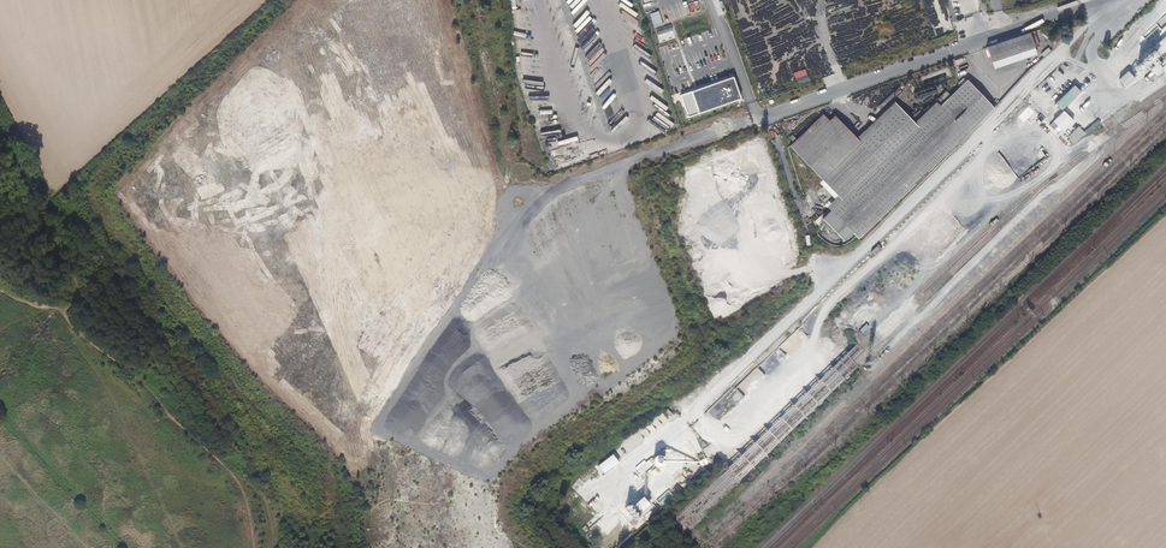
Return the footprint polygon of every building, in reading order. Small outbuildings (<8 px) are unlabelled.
[(707,72),(699,41),(703,40),(699,27),(658,38),(662,52),(680,47),(688,77),(707,72)] [(1029,33),(1034,46),(1038,44),(1034,31),(1029,33)] [(1053,42),(1056,45),(1065,37),(1062,33),(1053,42)] [(991,66),(1034,52),(1029,37),(986,51),(991,66)] [(1165,38),(1152,50),(1159,58),(1165,51),(1165,38)] [(1133,80),(1127,74),(1118,82),(1124,89),(1133,80)] [(681,95),(689,117),(742,99),(734,77),(681,95)] [(848,234),(852,239),(854,241),(993,111),(966,83),(939,108),(917,128),(914,124),(899,107),(859,146),(855,141),(832,118),(827,123),(821,116),(788,147),(838,202),(819,220),(839,242),(848,234)] [(1074,85),(1055,103),(1061,110),(1080,92),(1074,85)] [(941,105),(949,97),(946,93),(937,102),(941,105)] [(899,107),(895,104),(855,141),(859,146),(899,107)] [(939,108),(936,105),(914,124),(917,128),(939,108)] [(1073,123),(1063,113),(1052,124),(1062,134),(1073,123)] [(1056,129),(1046,119),(1042,123),(1052,133),(1056,129)] [(1066,139),(1073,145),(1084,132),(1077,126),(1066,139)] [(569,155),(563,135),(545,140),(547,144),(545,144),(550,161),(569,155)] [(886,252),(884,249),(876,256),(879,259),(886,252)] [(909,271),(902,262),(892,272),(900,280),(909,271)] [(895,281),(892,279),(886,278),(882,281),(883,287),(883,289),(887,292),(892,292),(896,289),(896,285),(895,281)] [(882,294),(878,291),(873,290),(868,295),(868,301),(870,304),(874,306),(879,305),(882,301),(883,298),(882,294)] [(865,304),(860,303),(854,309),(855,313),(856,315),(859,318),(865,318),(868,316),(870,311),(869,308),(865,304)] [(662,412),(645,424),(651,433),(668,421),(662,412)] [(660,465),(664,461),(658,455),(654,460),(660,465)] [(641,476),(650,468),(644,461),(635,469),(641,476)] [(632,488),(637,483),(631,478),(618,492),(625,498),(633,489),(632,488)] [(582,498),(577,502),(585,512),(583,514),(589,522),(596,516),(582,498)] [(607,536),(604,532),(594,540),(600,547),(607,547),(601,541),(607,536)]
